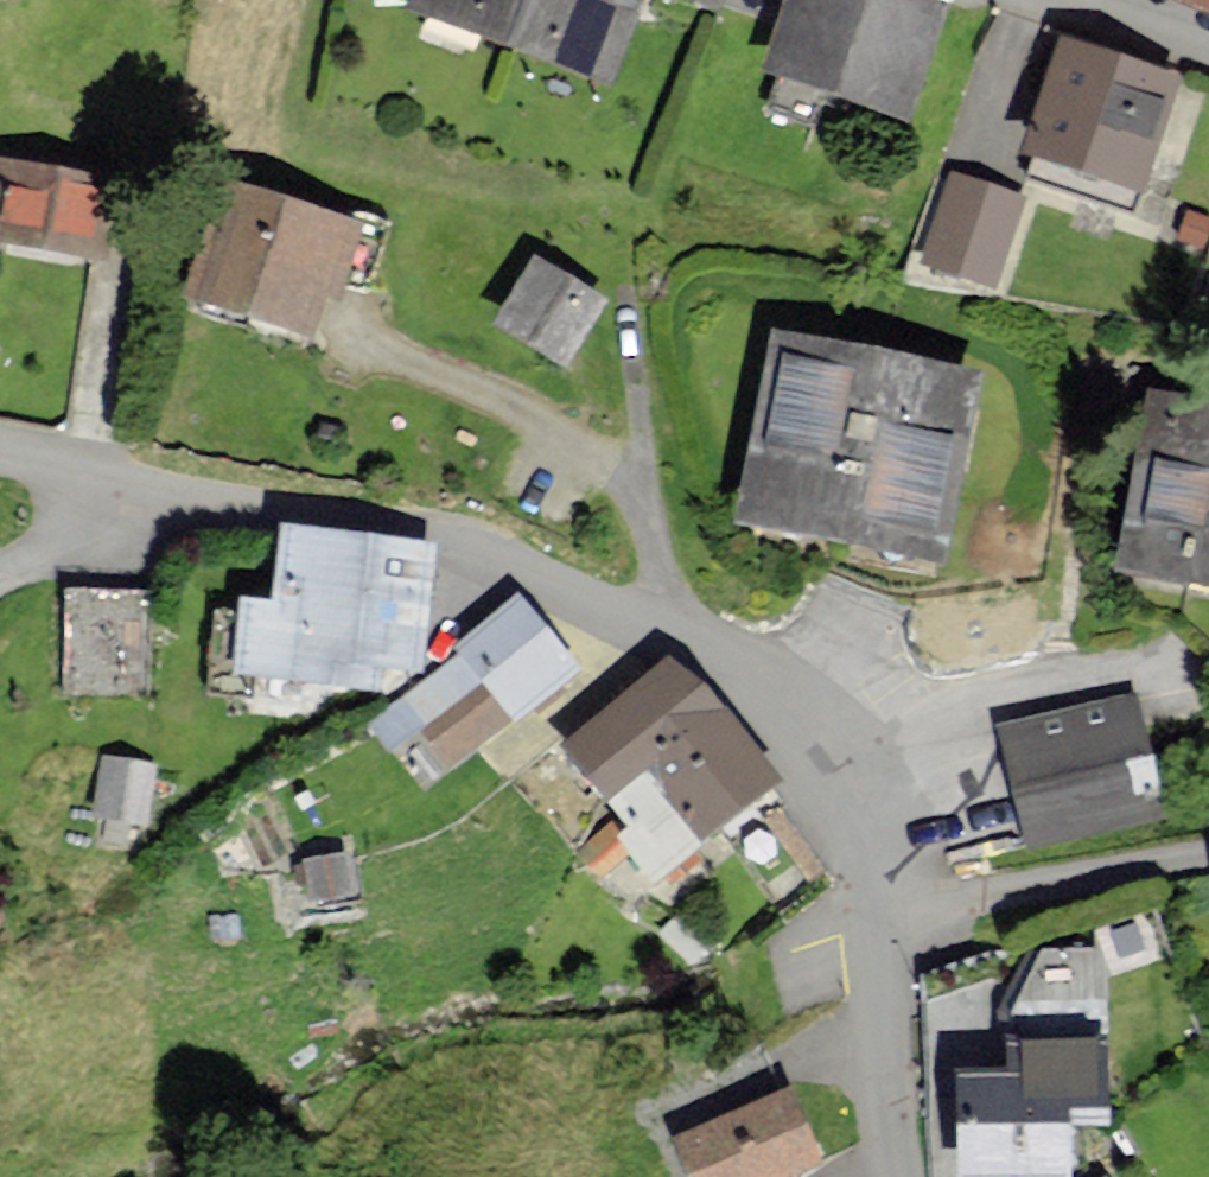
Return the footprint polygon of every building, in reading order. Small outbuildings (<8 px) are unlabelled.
[(608,74),(638,0),(424,0),(608,74)] [(773,65),(904,111),(941,5),(928,0),(796,0),(773,65)] [(1067,42),(1031,148),(1139,184),(1175,78),(1067,42)] [(0,177),(0,237),(101,256),(115,182),(3,161),(0,177)] [(1021,201),(955,178),(927,259),(993,281),(1021,201)] [(233,183),(195,291),(308,330),(323,286),(340,292),(362,229),(233,183)] [(536,260),(501,320),(565,358),(600,298),(536,260)] [(780,338),(745,516),(929,551),(938,553),(946,513),(973,375),(780,338)] [(1131,564),(1208,578),(1208,405),(1162,396),(1131,564)] [(433,547),(286,528),(276,606),(247,602),(238,669),(374,687),(378,659),(418,664),(433,547)] [(68,690),(145,693),(149,596),(72,593),(68,690)] [(411,697),(452,753),(570,667),(522,601),(462,645),(469,655),(411,697)] [(610,801),(643,774),(699,841),(772,779),(669,658),(564,747),(610,801)] [(1135,701),(1007,727),(1031,844),(1159,817),(1135,701)] [(107,761),(101,814),(145,818),(151,766),(107,761)] [(706,872),(687,850),(699,841),(643,774),(610,801),(623,816),(581,851),(600,874),(624,854),(650,886),(661,876),(678,896),(706,872)] [(344,857),(310,862),(314,895),(349,891),(344,857)] [(962,1073),(962,1176),(1066,1176),(1066,1118),(1105,1118),(1105,1041),(1013,1041),(1013,1073),(962,1073)] [(698,1176),(761,1176),(814,1152),(786,1094),(682,1143),(698,1176)]
